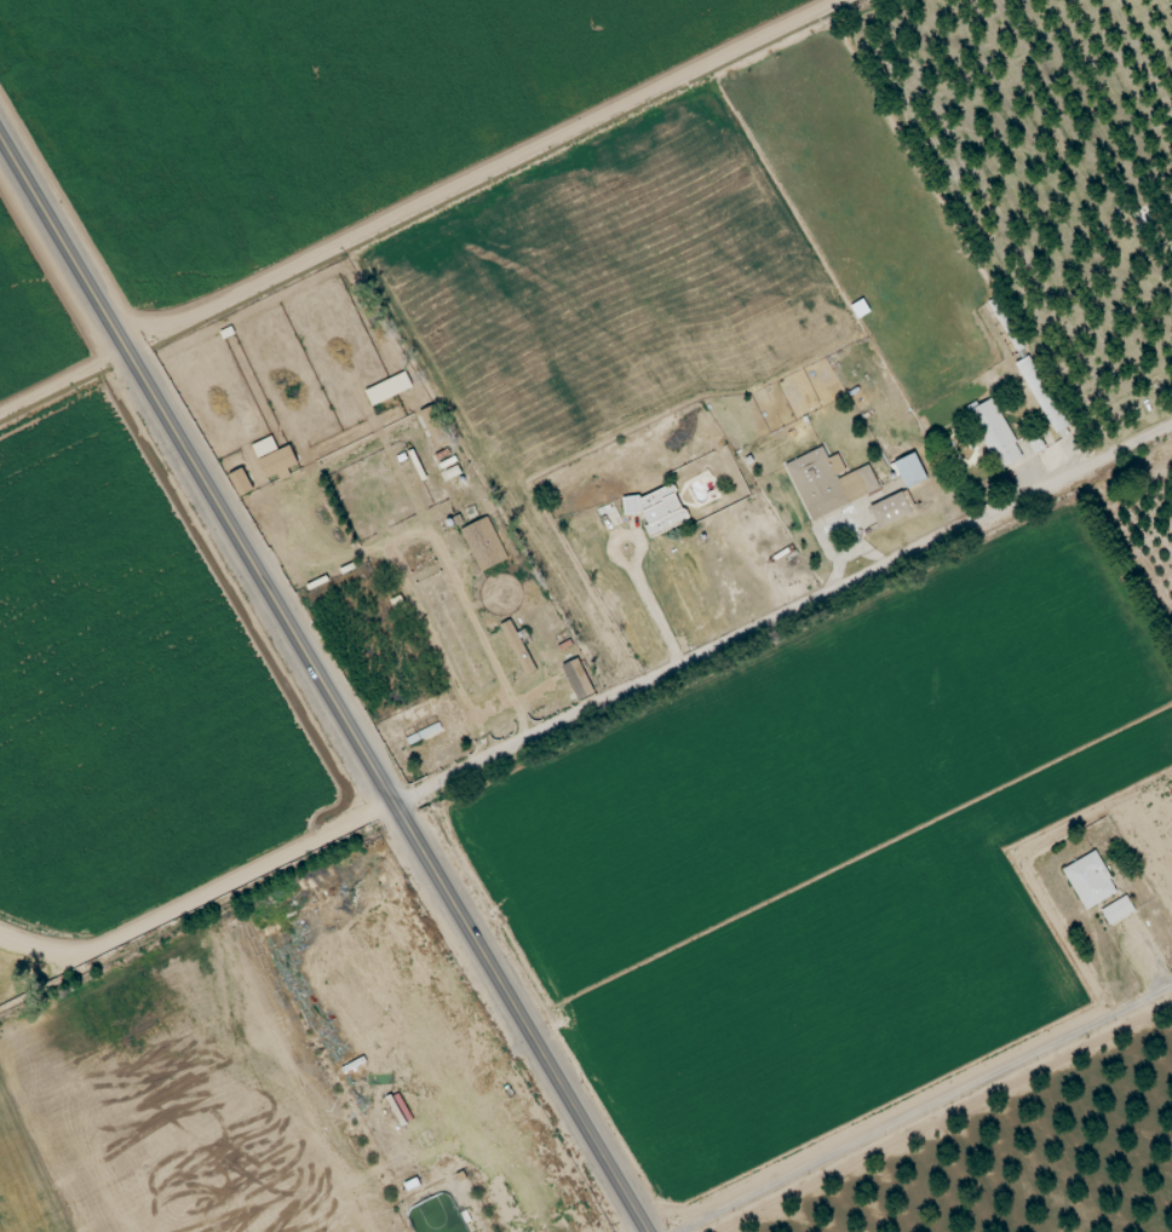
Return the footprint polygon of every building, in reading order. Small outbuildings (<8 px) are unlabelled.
[(376,408),(415,388),(407,372),(368,392),(376,408)] [(998,398),(972,410),(1001,475),(1027,464),(998,398)] [(279,452),(276,440),(258,445),(267,478),(300,469),(295,448),(279,452)] [(812,522),(883,492),(872,465),(848,475),(840,455),(829,460),(825,449),(788,464),(812,522)] [(897,466),(906,483),(925,473),(916,456),(897,466)] [(232,477),(244,497),(256,489),(245,470),(232,477)] [(631,517),(645,511),(650,523),(694,504),(683,480),(625,505),(631,517)] [(916,517),(909,494),(873,505),(880,528),(916,517)] [(463,532),(485,572),(510,559),(488,518),(463,532)] [(597,695),(580,661),(566,668),(583,702),(597,695)] [(411,740),(414,746),(442,732),(440,727),(411,740)] [(1064,870),(1086,912),(1120,894),(1098,852),(1064,870)] [(1111,929),(1138,915),(1129,898),(1102,911),(1111,929)]
